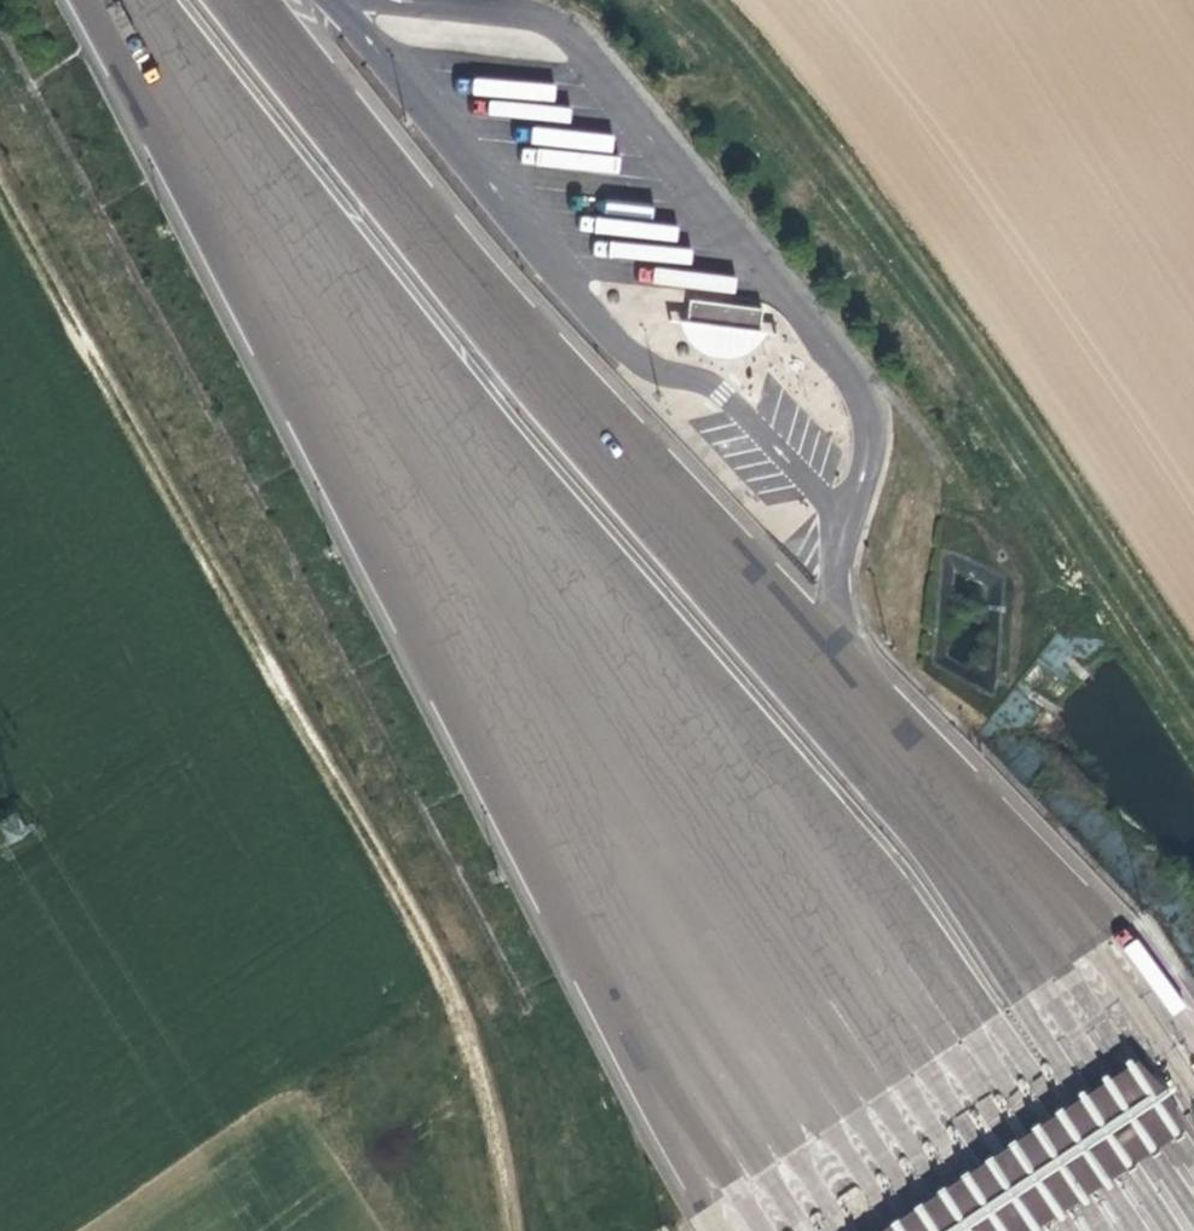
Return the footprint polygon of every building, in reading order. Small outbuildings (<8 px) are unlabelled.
[(760,314),(688,305),(685,326),(668,324),(668,330),(681,332),(683,341),(695,352),(712,361),(731,363),(747,359),(757,349),(761,341),(778,343),(778,338),(758,334),(760,314)] [(1041,653),(1053,667),(1071,651),(1059,638),(1041,653)] [(887,1230),(1041,1230),(1139,1166),(1178,1140),(1130,1069),(1091,1095),(911,1215),(887,1230)]
